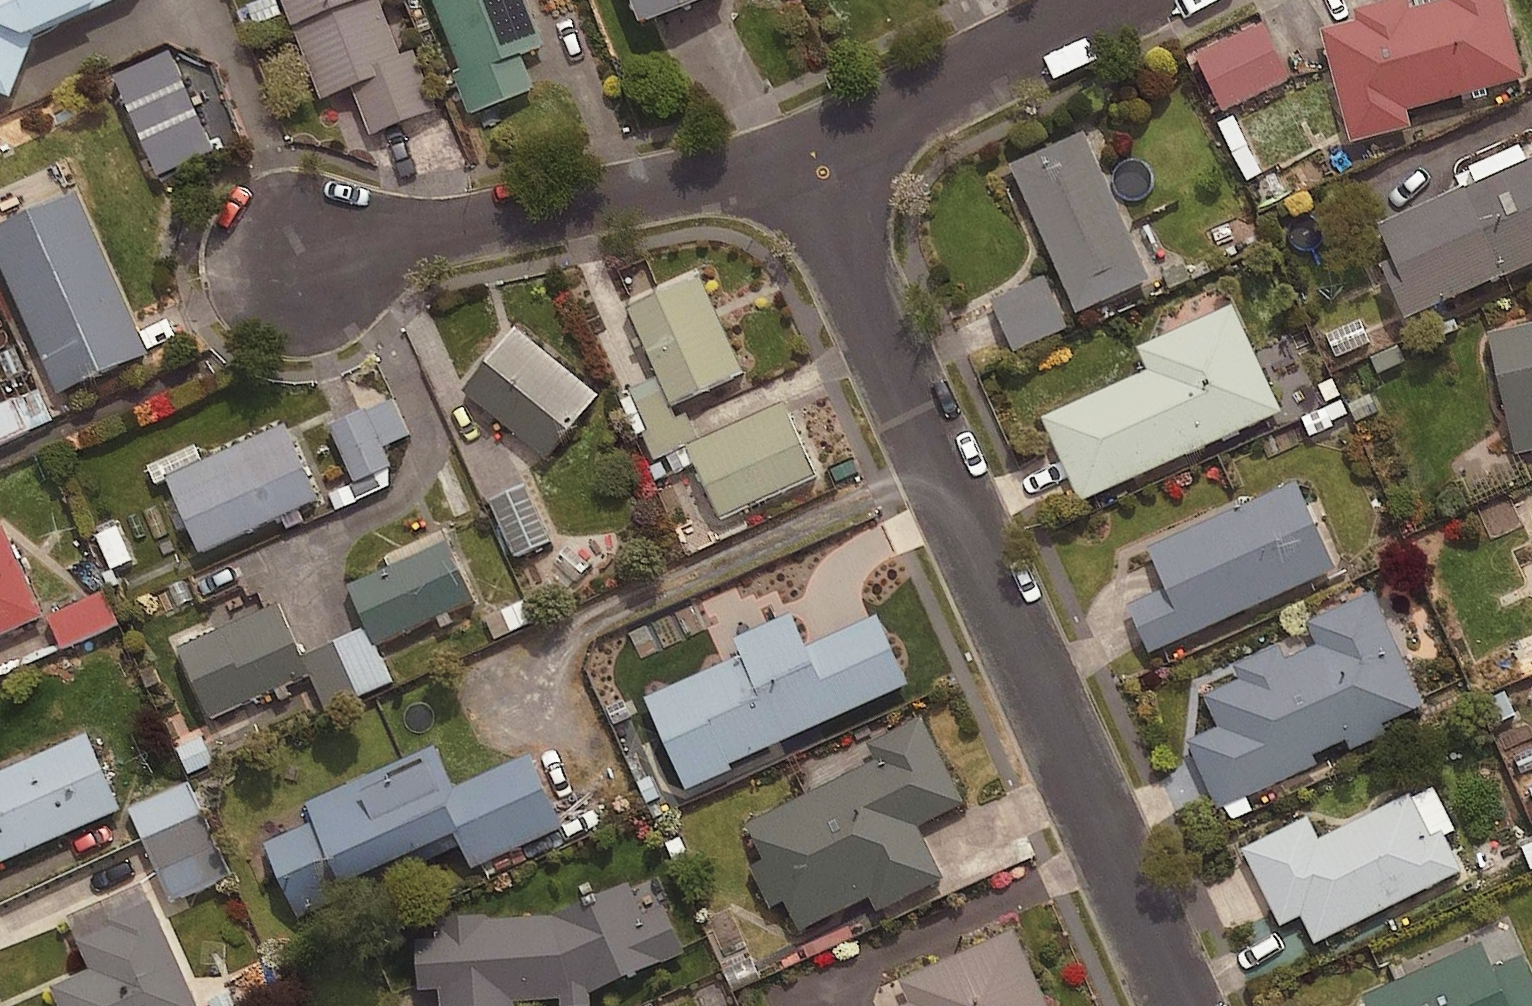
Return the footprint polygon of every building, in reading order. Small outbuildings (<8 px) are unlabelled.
[(21,110),(44,46),(144,2),(145,0),(0,0),(0,102),(21,110)] [(328,107),(361,95),(378,142),(444,117),(422,57),(407,62),(384,0),(288,0),(328,107)] [(470,82),(461,85),(475,121),(541,95),(529,63),(553,53),(532,0),(438,0),(470,82)] [(629,19),(680,0),(622,0),(629,19)] [(1496,0),(1428,0),(1403,7),(1401,0),(1376,0),(1346,8),(1349,19),(1314,28),(1344,139),(1402,124),(1398,107),(1516,75),(1496,0)] [(1201,58),(1227,113),(1214,119),(1246,186),(1271,175),(1239,107),(1293,82),(1267,27),(1201,58)] [(1145,278),(1077,131),(1004,164),(1072,312),(1145,278)] [(1528,155),(1370,225),(1384,258),(1371,264),(1395,318),(1531,258),(1531,165),(1528,155)] [(0,236),(0,258),(64,402),(155,362),(82,199),(0,236)] [(737,372),(695,277),(621,309),(663,404),(737,372)] [(1072,331),(1051,281),(996,304),(1016,353),(1072,331)] [(1275,409),(1227,303),(1131,346),(1141,369),(1036,417),(1074,500),(1275,409)] [(1482,332),(1511,455),(1531,450),(1531,321),(1482,332)] [(593,394),(511,326),(457,390),(539,458),(593,394)] [(409,439),(396,403),(335,426),(362,499),(396,486),(382,449),(409,439)] [(809,474),(776,403),(681,445),(714,517),(809,474)] [(316,492),(282,418),(164,472),(198,546),(316,492)] [(1331,568),(1291,480),(1142,547),(1160,588),(1123,605),(1144,652),(1331,568)] [(556,543),(531,487),(491,505),(516,560),(556,543)] [(470,594),(444,535),(347,578),(373,637),(470,594)] [(12,536),(0,541),(0,649),(52,626),(12,536)] [(1418,705),(1368,591),(1301,621),(1311,643),(1279,658),(1273,646),(1228,666),(1234,679),(1198,695),(1212,727),(1182,740),(1212,807),(1312,763),(1307,754),(1418,705)] [(306,664),(275,596),(177,640),(208,708),(306,664)] [(120,628),(107,597),(53,619),(65,650),(120,628)] [(722,764),(903,684),(871,612),(799,644),(785,612),(728,637),(737,657),(641,699),(681,790),(725,770),(722,764)] [(393,685),(369,631),(307,659),(331,713),(393,685)] [(959,803),(915,715),(860,743),(868,758),(737,824),(757,862),(744,869),(764,909),(776,903),(791,932),(863,896),(871,911),(938,877),(912,826),(959,803)] [(84,726),(0,763),(0,855),(118,803),(84,726)] [(560,822),(527,749),(454,783),(433,737),(303,795),(312,814),(263,836),(297,913),(345,891),(338,874),(452,823),(470,863),(560,822)] [(233,878),(193,785),(134,811),(174,904),(233,878)] [(1427,837),(1405,793),(1313,838),(1302,816),(1237,848),(1276,925),(1296,915),(1310,944),(1458,871),(1438,831),(1427,837)] [(627,877),(552,910),(488,913),(487,906),(436,909),(437,928),(412,929),(415,983),(438,981),(439,1005),(514,1005),(514,995),(558,993),(559,1002),(590,1001),(589,987),(683,946),(663,900),(641,910),(627,877)] [(147,894),(106,913),(109,920),(75,935),(87,962),(48,980),(60,1005),(198,1005),(147,894)] [(1012,923),(899,974),(909,995),(884,1005),(1049,1005),(1012,923)] [(1520,957),(1488,971),(1476,944),(1355,998),(1358,1005),(1531,1005),(1531,984),(1520,957)]
